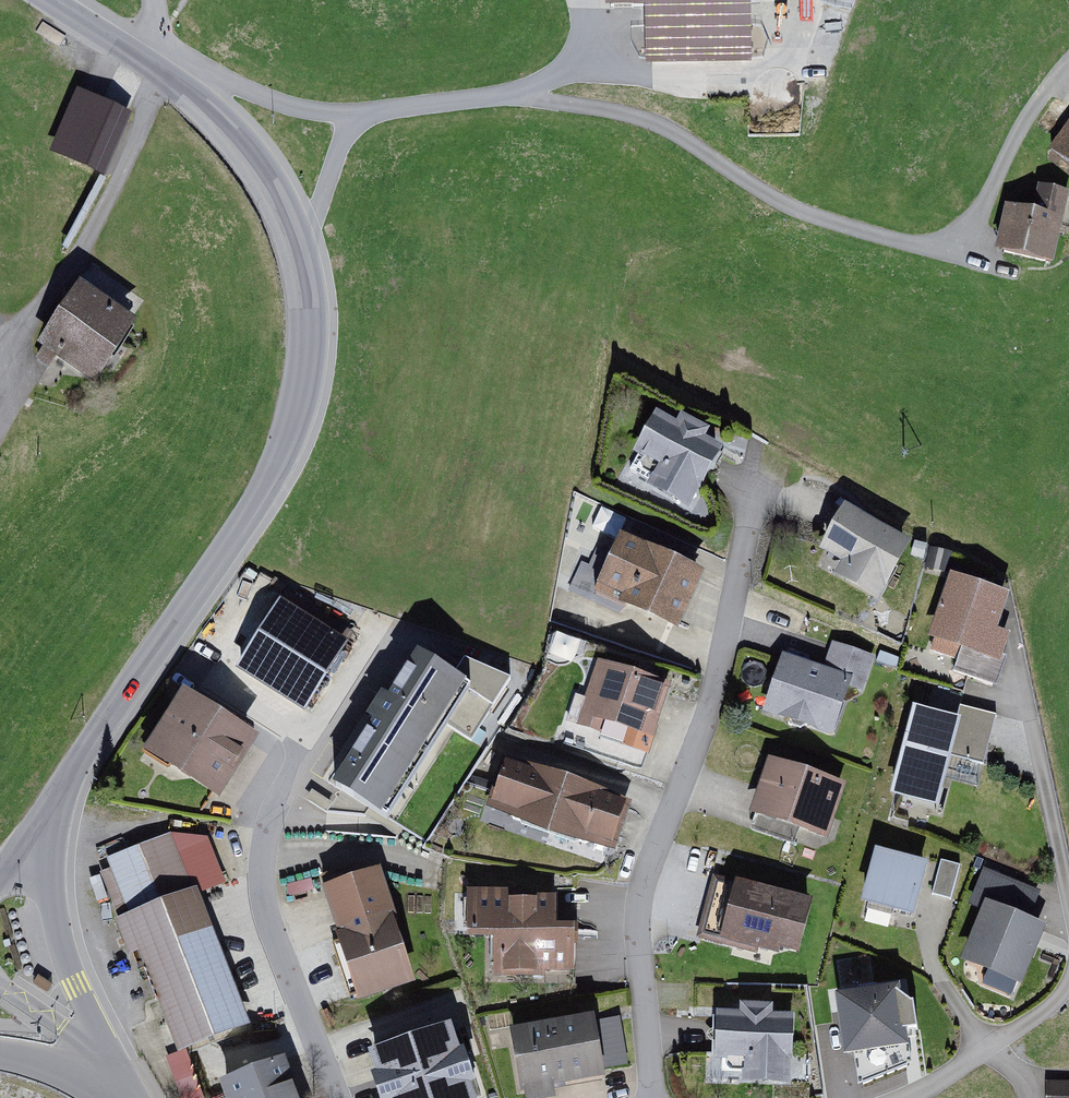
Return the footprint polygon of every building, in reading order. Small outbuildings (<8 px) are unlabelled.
[(604,22),(642,21),(644,75),(752,72),(750,0),(604,0),(604,22)] [(86,105),(65,151),(82,159),(76,172),(104,185),(131,126),(86,105)] [(1068,160),(1068,134),(1057,152),(1068,160)] [(1018,210),(1010,250),(1065,261),(1068,242),(1068,200),(1042,194),(1038,214),(1018,210)] [(132,334),(74,295),(32,357),(91,396),(132,334)] [(724,449),(652,410),(621,467),(694,505),(724,449)] [(908,547),(843,519),(818,578),(883,605),(908,547)] [(697,565),(621,531),(595,588),(671,623),(697,565)] [(1005,607),(948,588),(931,641),(988,659),(1005,607)] [(354,637),(286,595),(235,675),(303,718),(354,637)] [(418,642),(331,778),(390,816),(477,680),(418,642)] [(669,681),(597,658),(575,727),(647,750),(669,681)] [(851,690),(779,666),(762,716),(835,740),(851,690)] [(254,748),(175,701),(138,764),(217,811),(254,748)] [(978,728),(910,712),(888,801),(956,818),(978,728)] [(627,800),(504,762),(489,812),(612,850),(627,800)] [(843,788),(772,770),(758,826),(829,844),(843,788)] [(166,844),(99,871),(175,1058),(242,1031),(166,844)] [(928,859),(875,844),(861,897),(913,912),(928,859)] [(932,889),(951,894),(960,861),(941,855),(932,889)] [(811,900),(733,881),(722,931),(800,949),(811,900)] [(1050,914),(985,886),(950,968),(1016,995),(1050,914)] [(376,887),(316,908),(351,1007),(412,986),(376,887)] [(492,935),(493,976),(544,975),(544,969),(572,969),(571,920),(555,921),(555,893),(466,894),(467,936),(492,935)] [(39,975),(34,983),(47,992),(52,984),(39,975)] [(900,993),(838,1002),(847,1062),(909,1054),(900,993)] [(794,1013),(714,1009),(710,1080),(790,1084),(794,1013)] [(505,1041),(516,1097),(526,1097),(601,1084),(590,1025),(505,1041)] [(370,1069),(380,1097),(464,1097),(445,1043),(370,1069)] [(224,1090),(227,1097),(305,1097),(291,1063),(224,1090)]
